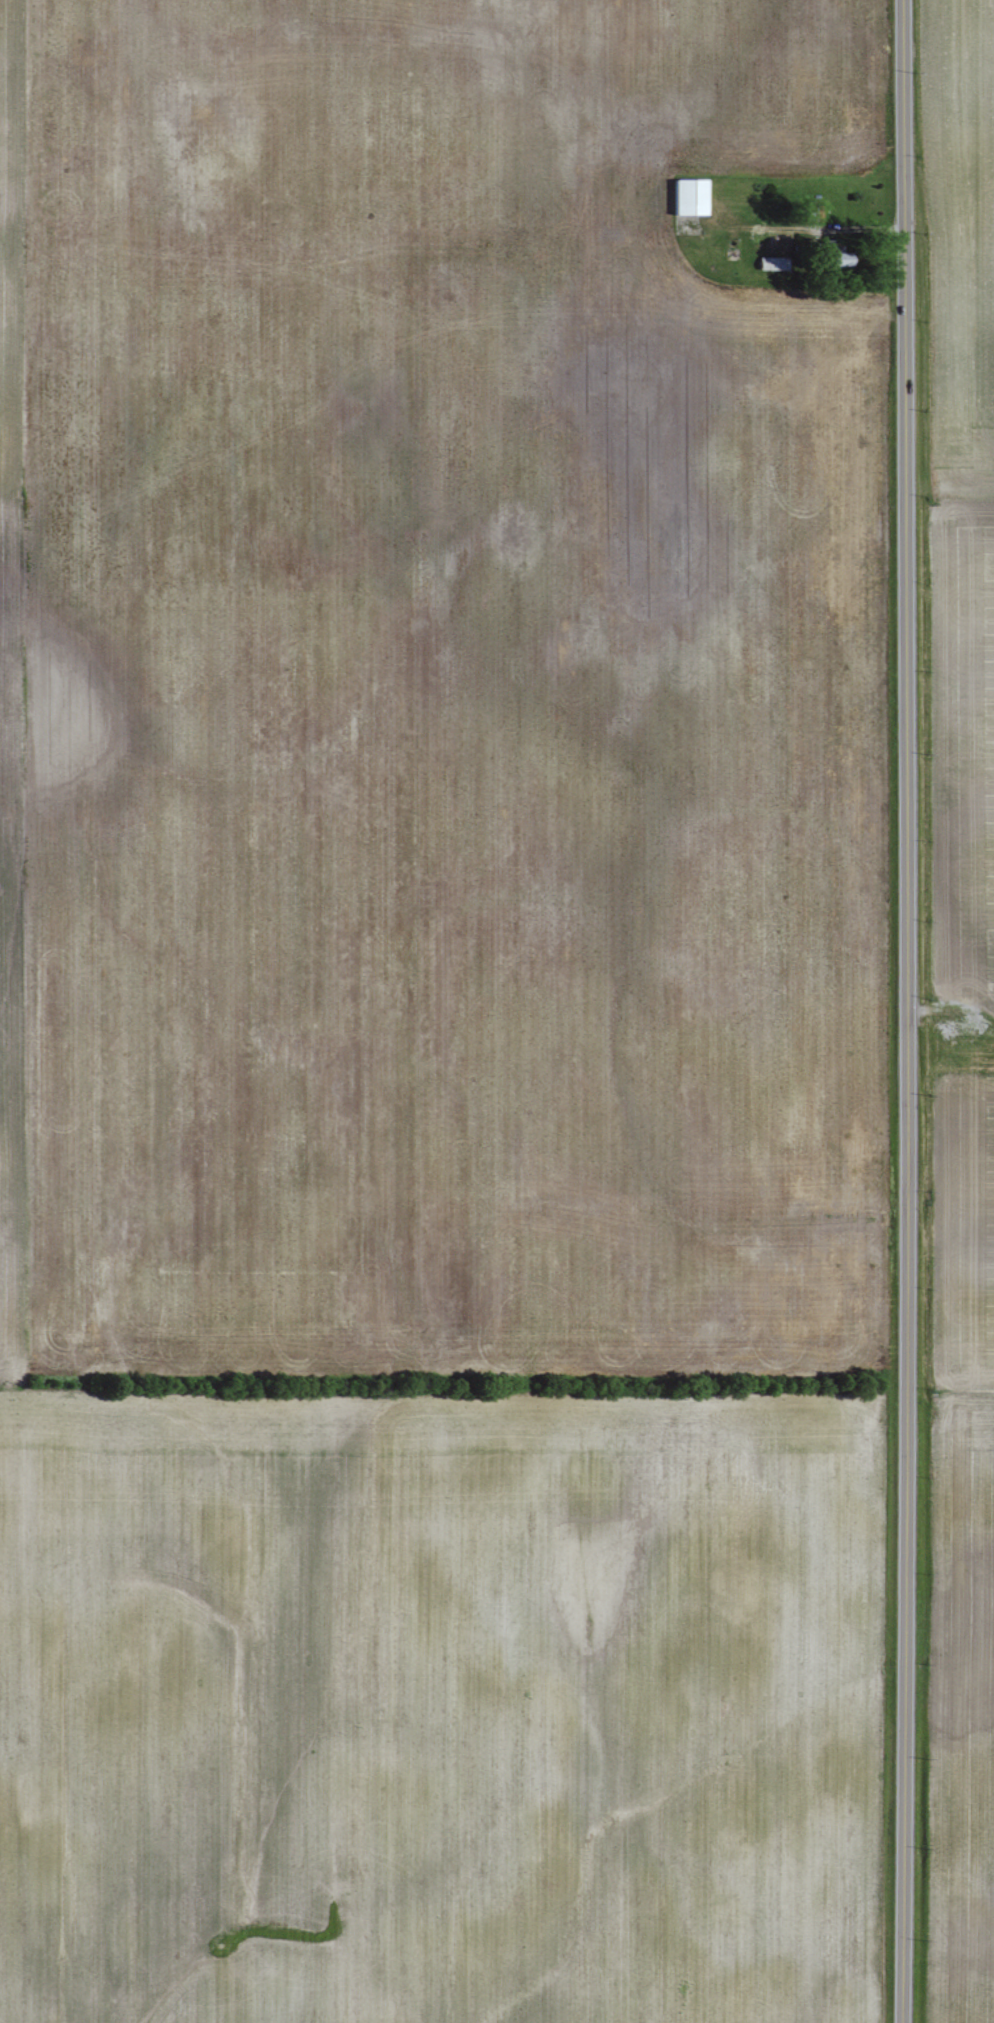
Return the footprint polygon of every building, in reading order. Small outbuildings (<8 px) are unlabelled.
[(707,179),(675,179),(676,215),(708,215),(707,179)] [(853,266),(853,253),(843,252),(843,246),(833,246),(833,240),(824,240),(824,256),(831,256),(831,266),(853,266)] [(760,270),(789,271),(789,258),(761,257),(760,270)]
